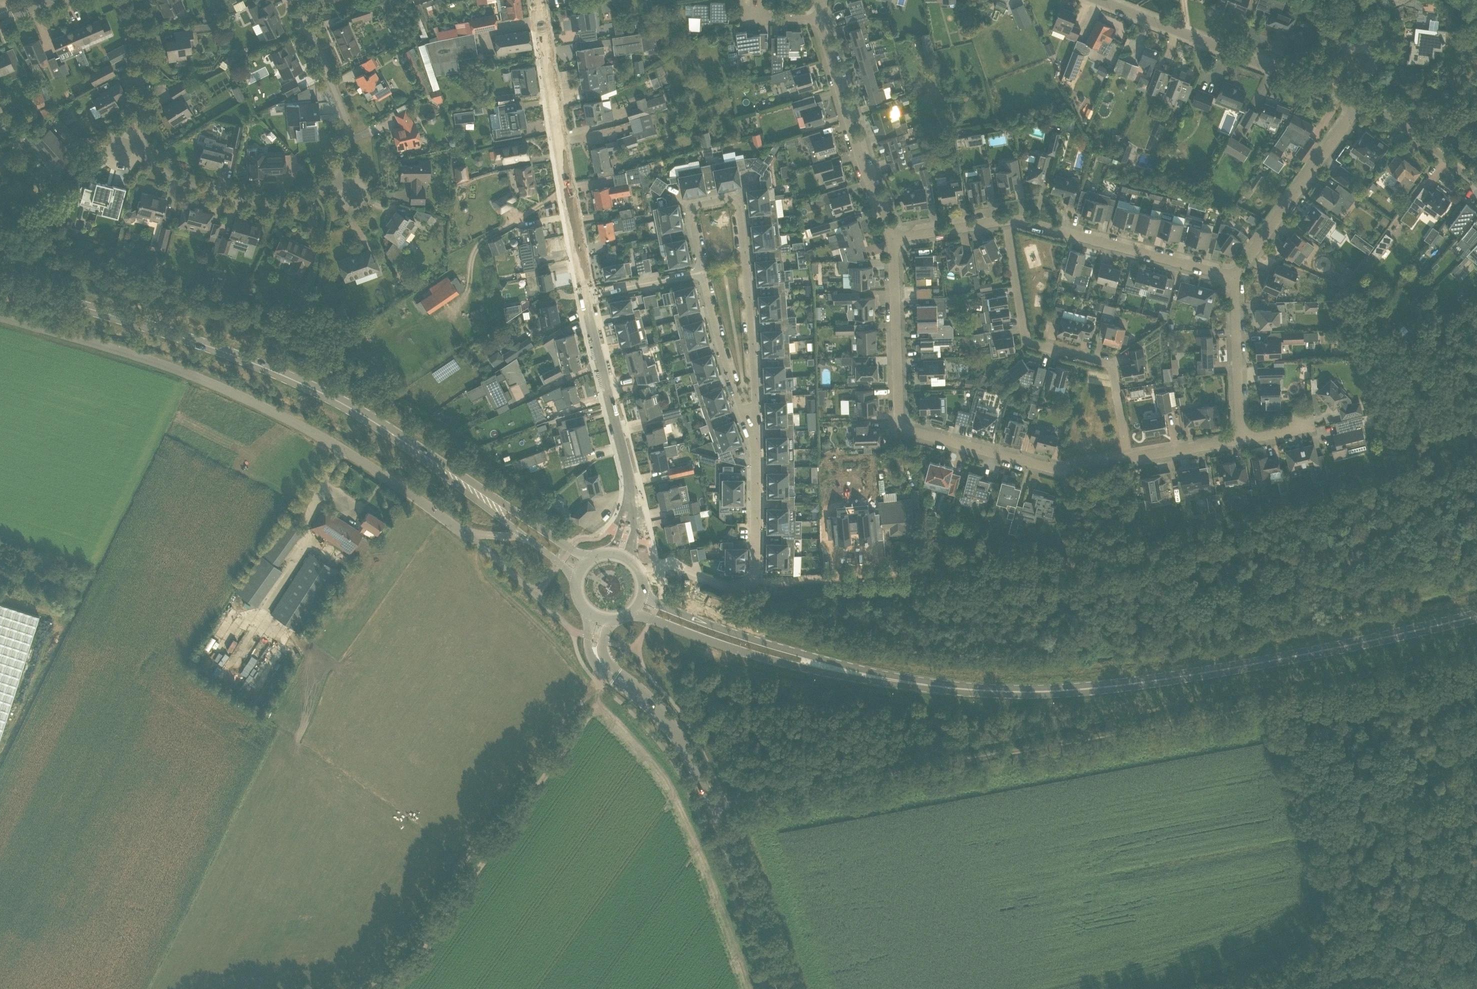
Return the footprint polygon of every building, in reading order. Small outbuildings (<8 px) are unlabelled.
[(184,7),(181,0),(157,0),(164,16),(184,7)] [(501,19),(522,16),(519,0),(500,0),(501,10),(500,11),(501,19)] [(998,0),(995,7),(1004,11),(1007,4),(998,0)] [(1216,7),(1230,12),(1232,6),(1244,11),(1248,2),(1248,0),(1219,0),(1216,7)] [(1256,7),(1267,11),(1270,13),(1266,22),(1289,31),(1293,22),(1294,18),(1281,13),(1286,0),(1259,0),(1256,7)] [(1391,5),(1388,0),(1375,0),(1381,10),(1391,5)] [(443,1),(435,4),(438,11),(445,9),(443,1)] [(694,6),(694,14),(691,14),(691,23),(692,25),(692,26),(693,27),(695,28),(696,29),(699,30),(701,30),(701,25),(711,25),(711,20),(729,20),(729,13),(727,13),(727,6),(725,6),(725,1),(711,1),(711,4),(693,4),(693,6),(694,6)] [(256,4),(248,8),(254,19),(256,23),(252,25),(256,34),(263,30),(266,38),(274,35),(283,30),(276,17),(278,16),(271,2),(262,6),(258,8),(256,4)] [(422,22),(427,20),(420,3),(415,6),(422,22)] [(597,39),(595,25),(596,25),(593,3),(583,4),(584,8),(576,9),(577,13),(572,14),(574,28),(576,28),(576,32),(579,32),(580,41),(597,39)] [(1022,3),(1011,8),(1019,28),(1030,23),(1022,3)] [(864,19),(869,18),(864,6),(855,9),(856,12),(854,13),(845,16),(847,24),(864,19)] [(1062,7),(1058,17),(1054,28),(1068,34),(1067,37),(1076,40),(1081,28),(1072,25),(1076,13),(1062,7)] [(353,21),(370,16),(367,8),(350,13),(353,21)] [(202,15),(203,22),(212,21),(208,14),(202,15)] [(497,28),(494,14),(469,18),(469,20),(459,22),(462,35),(473,32),(497,28)] [(99,19),(74,30),(81,47),(98,40),(96,35),(111,29),(108,22),(101,25),(99,19)] [(864,19),(847,24),(849,31),(850,31),(852,37),(848,38),(850,46),(865,42),(870,40),(865,24),(864,19)] [(1103,41),(1109,43),(1116,30),(1110,27),(1110,26),(1098,20),(1086,43),(1099,49),(1103,41)] [(619,21),(614,22),(615,33),(624,32),(619,21)] [(344,56),(353,52),(359,49),(348,24),(342,27),(333,31),(344,56)] [(175,40),(165,41),(169,61),(178,60),(186,58),(186,52),(191,51),(190,44),(194,43),(192,31),(192,29),(191,29),(184,30),(174,32),(175,40)] [(1407,58),(1407,61),(1414,62),(1414,61),(1425,62),(1428,62),(1429,56),(1434,56),(1435,52),(1436,48),(1442,49),(1443,41),(1445,42),(1447,30),(1438,29),(1437,33),(1436,33),(1436,34),(1419,32),(1418,42),(1415,42),(1415,40),(1410,39),(1410,42),(1409,44),(1413,44),(1412,52),(1409,52),(1409,58),(1407,58)] [(58,53),(61,60),(74,54),(73,51),(81,47),(74,30),(52,39),(56,48),(58,53)] [(507,54),(507,52),(521,50),(531,48),(530,47),(533,47),(530,31),(528,31),(528,30),(518,32),(496,35),(494,36),(495,43),(496,49),(497,56),(507,54)] [(761,48),(768,48),(768,43),(768,33),(760,33),(760,34),(753,35),(753,33),(747,33),(747,31),(736,32),(738,42),(739,52),(753,50),(752,52),(761,52),(761,48)] [(778,35),(778,45),(772,45),(772,74),(783,71),(783,55),(800,55),(800,44),(805,42),(801,31),(791,31),(792,35),(778,35)] [(458,59),(477,56),(473,32),(462,35),(424,43),(435,75),(459,71),(458,59)] [(613,36),(612,36),(615,54),(625,53),(643,50),(641,34),(641,32),(624,35),(616,36),(615,36),(615,35),(613,35),(613,36)] [(655,32),(641,34),(643,50),(644,50),(648,49),(649,53),(658,52),(655,32)] [(921,35),(926,53),(934,51),(933,47),(931,41),(929,32),(921,35)] [(47,79),(36,61),(46,57),(38,38),(35,40),(33,39),(29,41),(27,43),(24,45),(28,57),(25,58),(39,83),(47,79)] [(865,42),(850,46),(853,54),(857,53),(859,59),(876,54),(875,50),(872,40),(870,40),(865,42)] [(270,53),(266,55),(264,56),(263,59),(265,61),(267,62),(269,62),(273,60),(276,67),(280,65),(286,77),(301,69),(290,47),(292,46),(290,42),(281,47),(282,48),(270,54),(270,53)] [(1050,43),(1044,45),(1049,55),(1055,52),(1050,43)] [(106,54),(111,63),(130,53),(126,44),(106,54)] [(418,46),(408,48),(411,60),(418,58),(416,49),(419,49),(418,46)] [(602,46),(577,50),(580,68),(596,66),(604,65),(604,63),(603,56),(603,53),(605,53),(604,46),(602,46)] [(1146,46),(1142,55),(1139,64),(1146,66),(1144,72),(1149,74),(1154,63),(1159,51),(1146,46)] [(1073,51),(1064,75),(1074,79),(1084,55),(1073,51)] [(8,70),(11,78),(25,72),(22,64),(20,64),(16,56),(9,59),(6,53),(0,56),(0,74),(8,70)] [(880,53),(876,54),(859,59),(861,65),(856,67),(859,75),(874,70),(878,69),(875,59),(877,58),(881,57),(880,53)] [(401,57),(400,59),(401,61),(402,62),(404,63),(405,62),(408,61),(405,54),(402,56),(401,57)] [(229,55),(224,61),(231,66),(233,63),(229,55)] [(54,56),(47,59),(49,64),(52,72),(60,68),(58,65),(54,56)] [(366,60),(358,65),(362,73),(363,73),(377,65),(373,56),(366,60)] [(1132,59),(1125,56),(1118,72),(1125,76),(1132,59)] [(58,65),(63,75),(68,72),(65,62),(58,65)] [(596,66),(580,68),(583,86),(586,86),(586,88),(588,99),(595,96),(601,94),(608,92),(609,91),(616,88),(615,80),(607,81),(606,72),(613,71),(612,63),(604,65),(596,66)] [(88,75),(94,86),(116,75),(109,64),(88,75)] [(533,66),(523,67),(511,69),(513,81),(519,80),(521,94),(527,93),(537,92),(533,66)] [(662,67),(656,69),(662,86),(669,84),(665,76),(665,75),(662,67)] [(772,74),(771,75),(773,84),(784,80),(785,85),(794,82),(797,82),(799,91),(809,88),(810,91),(819,89),(816,79),(813,80),(810,71),(799,74),(796,67),(787,70),(785,70),(783,71),(772,74)] [(1103,67),(1100,74),(1105,76),(1109,69),(1103,67)] [(1165,72),(1156,68),(1148,91),(1156,94),(1158,89),(1167,93),(1177,97),(1181,87),(1186,89),(1193,72),(1187,70),(1186,72),(1174,68),(1172,75),(1165,72)] [(865,81),(867,88),(885,83),(883,78),(877,80),(874,70),(859,75),(861,83),(865,81)] [(362,73),(355,77),(367,98),(370,96),(371,98),(373,97),(377,98),(378,100),(387,95),(391,92),(387,84),(383,86),(380,81),(380,80),(375,71),(367,76),(368,77),(366,78),(363,73),(362,73)] [(1145,91),(1150,79),(1141,75),(1136,87),(1145,91)] [(281,85),(287,97),(301,90),(295,78),(281,85)] [(93,99),(97,106),(102,115),(118,106),(115,100),(125,94),(119,82),(110,87),(107,81),(97,87),(101,95),(93,99)] [(869,94),(865,95),(867,104),(877,101),(882,99),(886,98),(883,88),(886,87),(889,86),(892,85),(891,81),(888,82),(885,83),(867,88),(869,94)] [(1223,81),(1218,95),(1216,99),(1239,108),(1240,104),(1242,101),(1245,91),(1232,86),(1232,85),(1223,81)] [(173,124),(181,119),(191,113),(180,96),(187,91),(181,82),(177,84),(168,90),(175,100),(162,108),(173,124)] [(30,92),(36,104),(45,100),(39,88),(30,92)] [(440,89),(429,92),(431,98),(438,103),(444,101),(440,89)] [(1198,90),(1193,106),(1206,110),(1211,94),(1198,90)] [(241,92),(235,95),(238,101),(245,98),(241,92)] [(497,95),(498,104),(514,102),(512,93),(497,95)] [(663,95),(646,101),(645,97),(637,100),(639,107),(628,111),(630,119),(650,112),(649,111),(667,105),(663,95)] [(814,95),(804,98),(792,101),(795,110),(799,109),(801,115),(803,115),(806,125),(813,123),(814,125),(825,121),(823,113),(824,113),(823,109),(824,108),(822,100),(816,102),(814,95)] [(598,120),(613,118),(612,111),(612,109),(603,111),(602,101),(602,100),(595,101),(585,103),(588,122),(598,120)] [(872,111),(875,122),(893,116),(891,111),(894,110),(891,100),(884,102),(885,107),(872,111)] [(287,104),(289,130),(290,137),(296,136),(297,140),(307,139),(317,138),(315,117),(319,117),(318,102),(287,104)] [(514,102),(498,104),(502,128),(497,129),(498,139),(520,135),(519,128),(517,128),(517,126),(525,124),(522,109),(514,110),(514,108),(516,108),(515,102),(514,102)] [(1260,115),(1260,117),(1261,119),(1262,120),(1264,121),(1266,120),(1267,119),(1267,118),(1271,120),(1270,123),(1276,125),(1278,121),(1280,121),(1282,115),(1287,117),(1290,109),(1278,104),(1276,108),(1265,103),(1260,115)] [(51,105),(46,107),(49,115),(54,113),(51,105)] [(46,107),(40,109),(44,118),(50,116),(49,115),(46,107)] [(1240,123),(1248,128),(1257,112),(1248,108),(1240,123)] [(403,130),(394,132),(398,149),(420,144),(415,123),(413,123),(406,109),(395,115),(403,130)] [(473,110),(453,113),(455,129),(455,131),(456,131),(456,130),(463,129),(463,123),(466,123),(466,120),(473,119),(472,111),(473,111),(473,110)] [(69,113),(63,117),(67,124),(73,121),(69,113)] [(603,146),(593,148),(596,170),(598,169),(599,176),(614,173),(613,166),(610,167),(607,150),(616,149),(620,148),(621,149),(637,144),(647,141),(645,136),(656,132),(654,127),(650,113),(629,120),(633,134),(618,139),(619,141),(615,142),(605,143),(606,146),(603,146)] [(875,122),(873,122),(876,133),(886,130),(896,127),(897,131),(906,128),(908,128),(906,122),(904,123),(901,124),(900,120),(898,115),(893,116),(875,122)] [(1278,141),(1263,161),(1272,167),(1278,159),(1286,147),(1287,146),(1296,151),(1299,145),(1300,144),(1301,144),(1305,139),(1305,140),(1313,125),(1293,115),(1289,124),(1286,129),(1278,141)] [(1049,119),(1047,125),(1061,128),(1064,116),(1049,119)] [(1067,119),(1066,131),(1073,132),(1075,120),(1067,119)] [(54,173),(60,168),(68,161),(61,153),(66,149),(48,129),(46,132),(40,125),(26,138),(46,160),(44,161),(54,173)] [(230,144),(239,146),(244,127),(235,125),(230,144)] [(888,138),(878,141),(881,151),(907,144),(906,139),(904,133),(907,132),(906,128),(897,131),(898,135),(888,138)] [(270,130),(266,135),(271,141),(276,136),(270,130)] [(709,131),(699,134),(703,148),(712,146),(709,131)] [(811,134),(802,136),(804,143),(808,142),(810,148),(815,146),(817,155),(812,156),(814,164),(826,160),(825,155),(829,154),(829,153),(837,150),(833,138),(832,135),(825,137),(822,138),(820,131),(811,134)] [(1050,143),(1049,145),(1057,148),(1058,145),(1061,133),(1053,131),(1050,143)] [(1358,140),(1353,146),(1362,152),(1358,157),(1365,162),(1372,167),(1376,162),(1382,153),(1388,145),(1378,138),(1377,139),(1366,131),(1359,140),(1358,140)] [(968,146),(984,143),(982,133),(966,136),(968,146)] [(760,134),(752,135),(755,146),(762,144),(760,134)] [(1230,137),(1223,148),(1244,161),(1251,149),(1230,137)] [(1302,145),(1296,154),(1305,160),(1318,143),(1311,137),(1304,147),(1302,145)] [(792,138),(785,140),(787,147),(794,145),(792,138)] [(203,146),(199,163),(220,168),(221,164),(222,162),(228,163),(227,165),(228,165),(233,147),(226,146),(226,144),(215,141),(213,140),(212,148),(203,146)] [(948,150),(955,149),(953,140),(946,142),(948,150)] [(495,150),(496,157),(503,156),(504,162),(513,161),(520,159),(530,157),(527,143),(518,144),(495,149),(495,150)] [(1171,157),(1180,150),(1175,143),(1166,150),(1171,157)] [(899,146),(881,151),(882,152),(884,151),(887,161),(893,159),(894,162),(891,163),(893,169),(913,164),(911,157),(913,156),(911,149),(909,150),(907,144),(899,146)] [(247,148),(248,176),(265,175),(265,171),(285,170),(284,156),(264,157),(264,154),(257,154),(256,148),(247,148)] [(1119,150),(1116,157),(1126,161),(1129,153),(1119,150)] [(769,152),(763,160),(769,164),(774,156),(773,155),(769,152)] [(1043,180),(1049,156),(1038,153),(1036,159),(1037,160),(1036,163),(1032,161),(1032,162),(1022,159),(1023,168),(1030,170),(1028,177),(1029,179),(1040,182),(1039,181),(1039,179),(1043,180)] [(1404,160),(1403,159),(1396,154),(1386,168),(1400,179),(1401,178),(1402,179),(1397,185),(1407,192),(1414,182),(1412,181),(1420,170),(1408,161),(1404,160)] [(758,156),(751,167),(756,170),(763,160),(758,156)] [(736,159),(726,161),(730,187),(732,186),(732,187),(739,186),(739,185),(741,185),(739,170),(746,169),(746,168),(744,157),(736,159)] [(813,164),(817,177),(823,175),(827,186),(829,186),(838,183),(838,180),(845,178),(841,166),(841,163),(833,166),(831,159),(826,160),(814,164),(813,164)] [(1021,181),(1019,171),(1017,159),(1004,161),(1006,170),(996,172),(1000,191),(1010,190),(1010,188),(1014,187),(1013,182),(1021,181)] [(763,160),(756,170),(762,174),(769,164),(763,160)] [(920,169),(924,184),(931,183),(927,167),(925,160),(914,163),(916,170),(920,169)] [(419,165),(410,165),(400,165),(400,180),(412,179),(412,189),(411,189),(411,202),(424,202),(424,189),(420,189),(420,179),(429,179),(429,161),(419,161),(419,165)] [(726,161),(707,164),(710,177),(716,176),(718,189),(721,188),(721,189),(728,188),(728,187),(730,187),(726,161)] [(531,164),(521,166),(516,167),(521,194),(536,192),(531,164)] [(710,177),(707,164),(690,167),(695,194),(697,193),(697,194),(704,193),(704,192),(706,191),(704,178),(710,177)] [(782,165),(782,176),(790,176),(789,165),(782,165)] [(1352,174),(1348,171),(1340,165),(1332,176),(1344,184),(1352,174)] [(466,166),(455,168),(457,181),(468,178),(466,166)] [(628,183),(641,181),(638,166),(626,169),(628,183)] [(984,182),(992,181),(991,171),(990,166),(977,168),(979,175),(974,176),(975,180),(967,181),(968,185),(969,194),(970,200),(974,200),(987,198),(984,182)] [(678,169),(679,175),(670,177),(671,183),(680,181),(683,196),(686,195),(686,196),(693,195),(693,194),(695,194),(690,167),(678,169)] [(762,174),(759,178),(760,183),(771,182),(770,172),(766,169),(762,174)] [(1258,173),(1249,186),(1254,190),(1263,176),(1258,173)] [(1074,198),(1079,179),(1072,177),(1071,179),(1056,175),(1051,192),(1066,195),(1064,201),(1072,203),(1074,198)] [(667,183),(657,176),(654,181),(664,188),(668,183),(669,183),(668,182),(667,183)] [(964,196),(963,186),(962,178),(947,181),(947,183),(937,185),(938,193),(940,203),(952,201),(952,200),(954,200),(955,203),(958,202),(957,197),(964,196)] [(84,187),(82,198),(92,200),(90,206),(98,208),(97,212),(100,213),(117,218),(123,198),(125,188),(105,183),(105,184),(90,180),(88,188),(84,187)] [(660,194),(664,188),(654,181),(650,187),(660,194)] [(1373,182),(1369,187),(1374,191),(1378,186),(1373,182)] [(628,183),(615,185),(610,186),(593,189),(596,208),(613,205),(611,197),(630,194),(628,183)] [(1338,214),(1345,204),(1349,207),(1356,197),(1346,189),(1338,183),(1338,184),(1341,186),(1337,192),(1326,184),(1316,198),(1324,204),(1330,208),(1338,214)] [(748,193),(747,193),(748,200),(749,199),(749,202),(776,199),(783,198),(783,193),(775,194),(775,187),(748,190),(748,193)] [(928,207),(924,188),(914,189),(914,191),(904,193),(906,209),(918,207),(919,209),(928,207)] [(1407,210),(1400,219),(1411,226),(1417,217),(1423,209),(1437,219),(1441,213),(1444,208),(1450,200),(1443,195),(1444,193),(1436,188),(1432,193),(1429,191),(1421,202),(1415,197),(1407,210)] [(832,201),(836,215),(845,212),(844,210),(854,207),(849,192),(838,195),(836,189),(814,195),(818,206),(832,201)] [(1081,190),(1080,196),(1076,210),(1082,211),(1081,214),(1089,216),(1088,221),(1091,222),(1099,192),(1087,189),(1087,192),(1081,190)] [(494,201),(501,213),(513,206),(511,202),(516,199),(512,191),(494,201)] [(1099,192),(1091,222),(1094,222),(1096,218),(1104,220),(1104,219),(1110,220),(1112,211),(1114,205),(1115,199),(1110,198),(1111,196),(1099,192)] [(124,213),(123,218),(126,221),(130,222),(134,220),(135,217),(142,219),(143,215),(150,217),(150,219),(160,222),(163,209),(166,199),(143,193),(140,203),(138,210),(135,210),(132,211),(128,210),(124,213)] [(655,220),(681,215),(681,213),(682,213),(680,206),(679,206),(679,203),(667,206),(666,198),(662,196),(657,197),(659,207),(653,208),(655,220)] [(41,198),(38,201),(38,205),(41,208),(45,208),(47,205),(47,201),(44,198),(41,198)] [(750,211),(751,211),(751,213),(764,212),(765,218),(778,216),(776,199),(749,202),(750,204),(749,204),(750,211)] [(1190,199),(1188,205),(1197,208),(1199,201),(1190,199)] [(1470,217),(1476,210),(1466,203),(1456,215),(1453,213),(1444,224),(1457,234),(1460,229),(1463,231),(1461,233),(1461,234),(1470,223),(1472,220),(1470,217)] [(1304,214),(1298,223),(1306,229),(1307,230),(1308,229),(1313,233),(1311,235),(1320,241),(1326,233),(1330,227),(1324,223),(1329,217),(1321,211),(1313,205),(1307,213),(1306,215),(1304,214)] [(180,219),(178,225),(194,229),(195,224),(209,227),(212,213),(201,211),(202,208),(195,206),(194,210),(190,209),(189,211),(182,210),(180,219)] [(1119,229),(1123,230),(1128,209),(1117,206),(1115,213),(1112,222),(1120,225),(1119,229)] [(1128,209),(1123,230),(1126,231),(1127,226),(1135,228),(1139,212),(1128,209)] [(1150,214),(1145,236),(1148,237),(1149,232),(1157,234),(1163,211),(1152,209),(1150,214)] [(425,223),(431,214),(416,210),(413,215),(425,223)] [(1167,242),(1174,214),(1163,211),(1157,234),(1165,236),(1163,241),(1167,242)] [(415,221),(414,221),(406,215),(404,217),(396,212),(387,224),(390,226),(384,234),(393,240),(398,244),(402,238),(405,240),(411,231),(409,230),(415,221)] [(1139,212),(1135,228),(1143,230),(1141,235),(1145,236),(1150,214),(1139,212)] [(659,237),(671,235),(670,229),(683,227),(683,224),(684,224),(682,217),(681,215),(655,220),(658,231),(659,237)] [(1184,223),(1179,239),(1185,240),(1185,242),(1193,244),(1192,248),(1195,249),(1203,220),(1186,215),(1184,223)] [(1384,215),(1380,220),(1386,225),(1390,220),(1384,215)] [(612,220),(599,223),(602,238),(615,236),(614,230),(623,228),(623,230),(636,228),(634,216),(621,219),(621,216),(611,218),(612,220)] [(753,235),(754,237),(775,234),(780,234),(779,222),(778,216),(765,218),(766,224),(752,225),(753,228),(752,228),(752,235),(753,235)] [(235,217),(232,227),(229,237),(222,235),(217,251),(229,255),(233,239),(255,245),(258,234),(261,224),(235,217)] [(1476,218),(1475,220),(1472,225),(1470,223),(1461,234),(1463,235),(1457,243),(1464,249),(1467,246),(1471,249),(1476,243),(1476,218)] [(839,219),(802,230),(804,237),(841,226),(841,225),(839,219)] [(835,234),(828,236),(830,242),(837,240),(861,233),(857,220),(849,222),(841,225),(841,226),(843,232),(835,234)] [(1172,220),(1167,242),(1170,242),(1171,238),(1179,240),(1179,239),(1184,223),(1172,220)] [(1202,222),(1195,249),(1198,250),(1199,245),(1208,248),(1208,246),(1214,248),(1219,226),(1202,222)] [(1214,248),(1226,251),(1232,253),(1241,241),(1243,243),(1248,236),(1240,230),(1235,236),(1230,233),(1227,232),(1229,225),(1220,222),(1219,226),(1214,248)] [(214,241),(216,236),(217,236),(220,225),(213,223),(210,234),(209,240),(214,241)] [(531,241),(545,238),(542,224),(522,228),(523,235),(530,234),(531,241)] [(161,227),(158,240),(153,239),(150,249),(164,253),(171,229),(169,229),(161,227)] [(1355,232),(1350,240),(1360,247),(1368,253),(1374,246),(1365,240),(1355,232)] [(1430,244),(1436,248),(1444,236),(1438,232),(1430,244)] [(839,247),(840,247),(844,260),(858,259),(864,259),(861,248),(865,247),(861,233),(837,240),(839,247)] [(1282,242),(1277,249),(1285,255),(1292,260),(1292,259),(1299,264),(1306,256),(1307,256),(1314,246),(1308,241),(1299,236),(1296,233),(1291,239),(1288,237),(1284,243),(1282,242)] [(754,239),(753,239),(754,246),(755,246),(755,248),(768,247),(769,253),(782,251),(791,250),(790,246),(790,243),(781,244),(780,234),(775,234),(754,237),(754,239)] [(1385,234),(1372,253),(1379,258),(1393,239),(1385,234)] [(301,278),(309,258),(313,249),(281,235),(277,244),(273,252),(293,261),(288,272),(301,278)] [(672,241),(671,235),(659,237),(660,244),(666,243),(668,254),(688,250),(688,248),(687,241),(686,241),(686,238),(672,241)] [(494,254),(504,249),(507,248),(502,236),(489,242),(494,254)] [(525,242),(519,244),(524,271),(526,271),(538,269),(536,259),(535,255),(547,252),(545,238),(531,241),(526,242),(525,242)] [(982,241),(983,243),(983,247),(973,248),(975,258),(977,269),(979,269),(989,267),(988,260),(990,259),(998,258),(997,256),(1001,254),(994,238),(990,240),(982,241)] [(403,250),(393,243),(386,252),(394,263),(403,250)] [(964,258),(963,254),(961,244),(954,246),(953,243),(949,244),(949,246),(946,247),(950,269),(962,267),(963,275),(975,273),(973,257),(964,258)] [(1466,255),(1476,263),(1476,262),(1476,244),(1475,246),(1471,250),(1466,255)] [(338,260),(341,270),(345,281),(378,269),(375,260),(373,261),(369,250),(338,260)] [(688,250),(668,254),(669,258),(670,265),(690,261),(690,259),(691,259),(689,252),(688,252),(688,250)] [(1068,260),(1066,270),(1075,273),(1073,282),(1077,283),(1076,289),(1084,291),(1086,285),(1087,286),(1088,280),(1091,270),(1082,267),(1085,254),(1071,250),(1068,260)] [(756,263),(756,270),(757,270),(757,272),(784,269),(783,258),(782,258),(782,251),(769,253),(770,259),(756,260),(756,263)] [(916,284),(926,284),(926,276),(934,276),(933,254),(915,255),(916,284)] [(645,271),(652,270),(649,257),(647,258),(643,259),(645,271)] [(645,271),(643,259),(636,260),(639,272),(645,271)] [(858,259),(844,260),(839,260),(839,273),(849,272),(849,276),(851,276),(852,287),(869,286),(869,284),(874,284),(874,276),(873,276),(872,266),(858,266),(858,259)] [(606,278),(632,273),(630,261),(604,266),(606,278)] [(1116,286),(1118,279),(1121,270),(1112,267),(1113,265),(1101,262),(1099,272),(1097,281),(1116,286)] [(1298,273),(1286,268),(1277,264),(1272,275),(1268,274),(1262,288),(1270,291),(1269,293),(1277,296),(1281,286),(1283,281),(1292,285),(1298,273)] [(1414,267),(1410,272),(1415,276),(1419,271),(1414,267)] [(1124,290),(1136,293),(1139,294),(1141,285),(1149,287),(1153,272),(1151,271),(1151,270),(1144,268),(1144,270),(1138,268),(1135,278),(1128,276),(1125,286),(1124,290)] [(539,274),(538,269),(526,271),(528,284),(526,284),(528,294),(535,293),(534,290),(544,288),(553,286),(551,272),(539,274)] [(772,288),(785,287),(790,287),(789,280),(786,280),(785,269),(784,269),(757,272),(757,274),(757,281),(758,281),(758,284),(772,282),(772,288)] [(213,276),(211,284),(222,287),(224,280),(225,281),(227,275),(215,271),(214,276),(213,276)] [(1167,276),(1153,272),(1149,287),(1156,289),(1155,294),(1154,298),(1156,298),(1169,302),(1170,298),(1172,288),(1164,286),(1167,276)] [(1317,275),(1310,272),(1308,279),(1315,282),(1317,275)] [(424,275),(418,279),(422,285),(428,281),(424,275)] [(437,283),(440,287),(420,300),(429,312),(459,292),(447,275),(437,283)] [(977,275),(970,276),(973,291),(980,290),(977,275)] [(1342,275),(1336,283),(1343,286),(1345,287),(1350,280),(1342,275)] [(507,280),(500,282),(501,289),(508,288),(507,280)] [(980,284),(981,291),(992,289),(991,282),(980,284)] [(1215,290),(1206,288),(1206,290),(1195,287),(1195,285),(1182,282),(1179,291),(1177,298),(1199,304),(1196,313),(1208,316),(1215,290)] [(681,288),(669,291),(671,301),(672,302),(676,301),(697,296),(697,294),(698,294),(696,287),(695,287),(695,285),(681,288)] [(786,293),(785,287),(772,288),(773,294),(759,295),(760,298),(759,298),(759,305),(760,305),(760,307),(787,305),(786,293)] [(917,297),(931,297),(932,297),(931,288),(916,288),(917,297)] [(982,291),(974,292),(975,297),(981,296),(984,310),(985,310),(1007,307),(1006,299),(1007,299),(1006,294),(993,296),(992,291),(982,292),(982,291)] [(849,292),(834,292),(834,298),(834,303),(848,302),(849,302),(849,298),(849,292)] [(650,294),(652,307),(659,305),(656,293),(650,294)] [(646,308),(652,307),(650,294),(643,295),(646,308)] [(676,301),(679,312),(674,313),(676,320),(688,317),(687,311),(700,308),(699,305),(700,305),(699,298),(698,298),(697,296),(676,301)] [(918,315),(918,317),(937,317),(937,316),(946,316),(946,296),(932,297),(931,297),(931,304),(917,304),(917,315),(918,315)] [(849,302),(848,302),(848,309),(852,309),(852,319),(863,318),(873,318),(873,304),(875,304),(875,297),(865,297),(852,298),(849,298),(849,302)] [(1373,297),(1368,304),(1375,309),(1380,301),(1373,297)] [(633,310),(633,309),(631,298),(611,302),(613,313),(627,311),(633,310)] [(540,316),(539,317),(546,327),(549,325),(554,324),(553,320),(559,319),(557,303),(553,304),(552,299),(542,301),(541,301),(543,313),(540,314),(540,316)] [(1304,302),(1305,311),(1318,310),(1317,301),(1304,302)] [(1097,302),(1096,308),(1103,310),(1104,304),(1097,302)] [(533,303),(527,307),(532,314),(538,310),(533,303)] [(813,303),(805,304),(806,309),(809,312),(814,311),(813,303)] [(1271,309),(1265,309),(1255,309),(1256,319),(1260,319),(1260,327),(1272,327),(1272,324),(1280,323),(1280,322),(1282,322),(1282,324),(1287,323),(1287,313),(1285,313),(1285,303),(1276,304),(1276,311),(1271,311),(1271,309)] [(521,304),(504,307),(507,320),(522,310),(521,304)] [(1103,310),(1102,313),(1112,315),(1114,306),(1104,304),(1103,310)] [(761,309),(760,310),(760,316),(761,316),(761,319),(775,318),(775,324),(796,322),(796,316),(788,316),(787,305),(760,307),(761,309)] [(1069,337),(1074,319),(1062,316),(1064,308),(1055,305),(1051,321),(1060,323),(1057,334),(1069,337)] [(987,322),(983,322),(984,329),(988,328),(998,327),(1004,326),(1003,320),(1010,319),(1010,314),(1008,315),(1007,307),(985,310),(987,322)] [(633,310),(627,311),(629,318),(616,322),(619,333),(644,327),(641,315),(640,308),(633,309),(633,310)] [(1167,319),(1169,312),(1160,310),(1158,316),(1167,319)] [(1074,319),(1069,337),(1081,340),(1083,333),(1091,335),(1096,316),(1087,313),(1085,322),(1074,319)] [(1383,316),(1376,323),(1385,332),(1392,326),(1383,316)] [(688,317),(676,320),(680,337),(681,337),(706,330),(705,328),(706,328),(704,321),(704,322),(703,319),(690,323),(688,317)] [(918,319),(918,330),(932,330),(932,337),(944,337),(946,336),(953,336),(953,328),(949,324),(944,324),(938,325),(937,317),(918,317),(918,319)] [(1102,321),(1100,328),(1106,330),(1103,342),(1112,344),(1111,345),(1120,348),(1121,342),(1126,343),(1128,335),(1124,334),(1125,328),(1114,325),(1115,324),(1102,321)] [(762,333),(762,340),(763,340),(763,342),(789,341),(789,334),(797,333),(796,322),(775,324),(776,330),(762,331),(762,333)] [(836,333),(857,333),(856,324),(836,324),(836,333)] [(558,347),(560,355),(579,350),(575,333),(564,336),(564,334),(564,333),(560,327),(542,340),(546,345),(547,344),(550,349),(558,347)] [(647,345),(648,344),(644,327),(619,333),(622,344),(635,341),(636,347),(642,346),(647,345)] [(1394,327),(1387,334),(1396,344),(1403,337),(1394,327)] [(1202,342),(1202,350),(1217,350),(1217,341),(1212,342),(1212,328),(1197,329),(1197,343),(1202,342)] [(858,350),(866,350),(877,350),(876,329),(857,330),(858,350)] [(997,343),(999,356),(1008,355),(1007,351),(1015,350),(1013,335),(1002,337),(1000,329),(991,331),(969,335),(970,344),(975,343),(976,346),(986,344),(986,342),(992,341),(992,343),(997,343)] [(707,332),(707,333),(706,330),(681,337),(684,348),(685,355),(698,351),(696,345),(709,342),(708,339),(709,339),(707,332)] [(1303,331),(1283,332),(1284,343),(1304,342),(1303,331)] [(921,340),(918,340),(919,351),(921,351),(921,357),(931,357),(938,357),(938,351),(940,351),(940,344),(946,344),(953,343),(953,336),(946,336),(944,337),(932,337),(921,337),(921,340)] [(1278,357),(1281,354),(1280,338),(1266,339),(1264,340),(1264,341),(1256,342),(1257,358),(1278,357)] [(1138,340),(1132,344),(1133,348),(1141,346),(1143,344),(1142,339),(1138,340)] [(510,348),(503,354),(508,362),(526,350),(520,340),(510,347),(510,348)] [(790,353),(789,341),(763,342),(763,345),(762,345),(763,352),(764,352),(764,354),(777,353),(778,359),(791,359),(790,353)] [(1129,350),(1130,358),(1133,358),(1134,363),(1123,365),(1126,380),(1137,378),(1138,379),(1143,379),(1143,377),(1145,377),(1143,369),(1146,369),(1143,348),(1129,350)] [(630,370),(630,371),(635,370),(638,383),(660,380),(656,362),(644,365),(640,349),(626,353),(627,360),(628,359),(631,370),(630,370)] [(560,355),(562,364),(561,366),(557,368),(556,366),(543,373),(547,382),(564,373),(572,370),(572,369),(581,366),(578,351),(579,351),(579,350),(560,355)] [(1217,358),(1217,350),(1202,350),(1196,350),(1196,357),(1198,358),(1198,372),(1213,372),(1213,358),(1217,358)] [(498,351),(489,357),(494,366),(504,359),(498,351)] [(716,364),(715,362),(716,362),(714,355),(713,355),(712,353),(699,357),(698,351),(685,355),(687,361),(692,359),(695,370),(716,364)] [(839,356),(835,356),(835,363),(839,362),(840,363),(842,364),(852,364),(852,374),(856,374),(857,383),(859,383),(869,382),(869,380),(878,379),(877,364),(869,365),(869,355),(859,355),(851,356),(839,356)] [(517,357),(506,365),(510,371),(520,365),(517,357)] [(820,358),(818,364),(824,367),(827,360),(820,358)] [(1038,362),(1036,362),(1029,360),(1026,363),(1022,358),(1014,365),(1009,369),(1015,377),(1022,379),(1029,381),(1042,384),(1043,377),(1046,368),(1037,366),(1038,362)] [(778,365),(765,366),(765,369),(764,369),(764,376),(765,376),(765,378),(787,377),(786,365),(791,365),(791,359),(778,359),(778,365)] [(937,377),(946,376),(945,366),(944,366),(944,359),(923,359),(924,367),(917,367),(917,374),(920,374),(920,383),(931,382),(931,381),(938,380),(937,377)] [(695,370),(691,372),(694,382),(696,389),(708,385),(706,379),(719,375),(718,373),(719,373),(717,366),(716,366),(716,364),(695,370)] [(506,365),(501,368),(503,372),(506,378),(510,385),(517,382),(510,371),(506,365)] [(520,365),(510,371),(517,382),(518,384),(526,380),(520,365)] [(1057,383),(1058,383),(1067,386),(1069,378),(1067,378),(1070,369),(1056,365),(1055,372),(1048,370),(1045,380),(1044,385),(1055,387),(1057,383)] [(1267,366),(1257,366),(1258,379),(1260,379),(1262,379),(1263,384),(1260,384),(1261,399),(1261,398),(1265,398),(1265,400),(1266,409),(1281,409),(1280,377),(1285,377),(1284,367),(1269,368),(1269,366),(1267,366)] [(483,383),(467,390),(472,400),(491,391),(496,402),(498,406),(495,407),(495,408),(497,408),(507,402),(509,401),(509,400),(508,399),(512,397),(508,389),(504,391),(499,381),(506,378),(503,372),(497,375),(496,373),(482,381),(482,382),(483,383)] [(980,374),(977,380),(983,383),(986,377),(980,374)] [(1178,376),(1179,383),(1187,382),(1186,374),(1178,376)] [(765,380),(764,380),(765,387),(766,387),(766,390),(779,389),(780,395),(792,394),(792,388),(794,388),(794,376),(787,377),(765,378),(765,380)] [(965,379),(965,387),(973,388),(974,380),(965,379)] [(1317,392),(1328,403),(1330,402),(1334,407),(1340,402),(1341,404),(1342,406),(1339,407),(1342,418),(1362,413),(1360,402),(1348,405),(1347,401),(1344,398),(1347,395),(1344,393),(1345,392),(1340,386),(1339,388),(1331,379),(1325,385),(1317,392)] [(557,398),(559,404),(553,406),(555,415),(567,411),(564,403),(579,399),(575,385),(555,390),(557,398)] [(701,406),(726,398),(726,396),(727,395),(724,389),(723,389),(723,387),(710,391),(708,385),(696,389),(698,396),(701,406)] [(642,397),(637,398),(642,418),(652,415),(661,413),(663,413),(664,412),(659,393),(651,395),(649,386),(640,389),(642,397)] [(1130,397),(1145,394),(1143,387),(1128,391),(1130,397)] [(849,399),(850,415),(860,415),(860,414),(877,413),(877,407),(878,407),(878,398),(873,398),(872,390),(856,390),(856,399),(849,399)] [(1152,417),(1142,418),(1144,435),(1167,431),(1166,421),(1164,412),(1172,410),(1168,391),(1159,392),(1156,393),(1160,415),(1152,417)] [(780,401),(766,401),(766,404),(766,411),(767,411),(767,413),(788,412),(788,401),(793,400),(792,394),(780,395),(780,401)] [(938,395),(930,396),(930,397),(920,398),(920,413),(928,413),(928,416),(931,417),(930,420),(943,423),(945,415),(941,414),(940,397),(938,397),(938,395)] [(970,413),(968,423),(974,425),(973,427),(978,428),(977,432),(983,433),(992,436),(995,426),(997,417),(998,414),(991,412),(990,415),(986,414),(987,408),(978,405),(977,405),(979,397),(975,395),(973,404),(970,413)] [(727,400),(726,398),(701,406),(707,423),(719,419),(717,413),(730,409),(729,406),(730,406),(728,399),(727,400)] [(1375,413),(1371,399),(1367,400),(1368,406),(1366,410),(1367,415),(1375,413)] [(507,402),(497,408),(499,413),(510,408),(508,403),(507,402)] [(1035,418),(1039,404),(1031,402),(1028,416),(1035,418)] [(1064,404),(1062,410),(1069,412),(1070,406),(1064,404)] [(1185,426),(1201,423),(1208,422),(1208,424),(1219,423),(1218,420),(1220,420),(1219,414),(1217,414),(1216,404),(1199,407),(1199,409),(1183,411),(1184,416),(1185,426)] [(664,412),(663,413),(664,419),(682,414),(680,407),(664,412)] [(550,408),(527,416),(531,427),(554,419),(550,408)] [(968,423),(970,413),(959,410),(958,413),(955,422),(967,425),(967,423),(968,423)] [(767,422),(767,425),(781,424),(781,430),(794,430),(793,412),(788,412),(767,413),(767,415),(766,415),(766,422),(767,422)] [(808,412),(808,422),(816,422),(816,412),(808,412)] [(648,432),(647,432),(649,443),(659,441),(667,439),(666,432),(664,424),(671,422),(683,419),(682,414),(664,419),(656,421),(657,426),(647,428),(648,432)] [(563,424),(559,425),(561,434),(563,443),(566,441),(588,436),(585,423),(579,425),(577,416),(568,419),(562,420),(563,424)] [(1333,444),(1331,445),(1333,455),(1334,459),(1349,456),(1349,455),(1368,450),(1366,443),(1362,427),(1364,426),(1364,424),(1362,416),(1350,419),(1345,420),(1335,423),(1337,430),(1339,430),(1340,432),(1333,434),(1335,442),(1337,443),(1335,445),(1333,444)] [(1006,430),(1004,439),(1019,443),(1021,434),(1025,435),(1027,425),(1028,420),(1023,419),(1023,418),(1019,417),(1018,421),(1011,419),(1009,419),(1008,425),(1006,424),(1004,429),(1006,430)] [(719,419),(707,423),(713,440),(718,438),(738,431),(737,429),(738,428),(736,422),(735,422),(734,420),(721,425),(719,419)] [(850,439),(849,442),(850,444),(852,445),(854,445),(869,445),(869,447),(870,447),(880,446),(879,428),(869,429),(869,421),(859,421),(854,422),(854,429),(854,438),(852,438),(850,439)] [(1032,431),(1030,439),(1037,441),(1036,447),(1053,452),(1056,442),(1057,436),(1049,434),(1050,429),(1046,428),(1034,425),(1032,430),(1032,431)] [(768,446),(768,448),(789,448),(794,448),(794,430),(781,430),(781,436),(768,437),(768,439),(767,439),(767,446),(768,446)] [(738,431),(718,438),(722,449),(718,450),(720,457),(721,459),(736,463),(732,453),(730,447),(742,442),(741,439),(742,439),(740,433),(739,433),(738,431)] [(566,441),(559,444),(563,443),(566,454),(562,456),(564,464),(588,458),(586,450),(592,449),(588,436),(566,441)] [(661,450),(651,452),(654,469),(664,467),(669,466),(667,456),(678,453),(676,443),(665,445),(665,449),(661,450)] [(1291,470),(1319,464),(1314,444),(1286,451),(1291,470)] [(782,460),(782,466),(795,466),(794,448),(789,448),(768,448),(768,451),(767,451),(767,458),(768,458),(768,460),(782,460)] [(516,461),(519,467),(519,468),(547,458),(544,449),(516,459),(516,461)] [(1267,455),(1252,458),(1254,467),(1255,477),(1257,485),(1257,486),(1272,484),(1270,475),(1269,471),(1280,469),(1280,467),(1278,457),(1268,459),(1267,455)] [(1235,485),(1249,483),(1247,476),(1246,466),(1236,468),(1235,460),(1217,463),(1219,473),(1220,478),(1224,478),(1225,484),(1235,482),(1235,485)] [(930,461),(925,478),(950,485),(948,493),(955,495),(961,475),(953,473),(953,474),(952,473),(953,467),(930,461)] [(693,463),(669,468),(671,477),(694,472),(693,463)] [(1316,481),(1328,478),(1325,464),(1317,466),(1318,469),(1313,471),(1316,481)] [(768,482),(768,484),(790,484),(795,484),(795,466),(782,466),(782,472),(768,472),(768,475),(767,475),(767,482),(768,482)] [(1181,470),(1183,480),(1178,481),(1181,498),(1196,496),(1195,489),(1201,488),(1202,491),(1211,489),(1209,481),(1208,471),(1199,473),(1198,467),(1181,470)] [(578,476),(579,480),(581,486),(588,484),(591,495),(603,492),(598,474),(589,477),(587,468),(578,476)] [(720,491),(744,491),(744,488),(745,488),(745,483),(744,483),(744,479),(730,479),(730,472),(730,471),(723,471),(719,471),(720,491)] [(984,475),(978,474),(969,471),(965,485),(963,485),(960,499),(962,502),(968,504),(971,502),(971,501),(977,498),(987,501),(988,498),(992,498),(996,482),(983,479),(984,475)] [(1140,479),(1143,499),(1157,497),(1166,504),(1171,496),(1174,496),(1170,471),(1157,474),(1158,476),(1154,477),(1154,476),(1138,479),(1140,479)] [(1329,473),(1332,485),(1340,483),(1336,471),(1329,473)] [(1015,484),(1008,482),(1002,480),(996,502),(1006,504),(1006,506),(1009,510),(1007,516),(1013,518),(1021,487),(1015,486),(1015,484)] [(667,481),(658,483),(659,490),(668,489),(667,481)] [(767,493),(768,493),(768,496),(782,496),(782,502),(795,502),(795,495),(790,496),(790,484),(768,484),(768,486),(767,486),(767,493)] [(659,492),(657,492),(658,501),(661,501),(662,507),(672,505),(673,505),(675,513),(690,510),(691,512),(700,510),(699,503),(692,505),(692,501),(689,502),(689,501),(684,502),(681,503),(679,493),(681,492),(680,486),(671,488),(668,489),(659,490),(659,492)] [(1024,501),(1019,522),(1019,523),(1021,523),(1022,517),(1031,520),(1031,518),(1035,519),(1036,514),(1044,516),(1045,514),(1052,516),(1053,514),(1054,514),(1056,506),(1050,504),(1051,500),(1053,501),(1054,496),(1048,494),(1047,496),(1043,495),(1044,491),(1034,488),(1032,495),(1035,496),(1033,503),(1024,501)] [(1252,488),(1245,489),(1246,496),(1253,495),(1252,488)] [(897,500),(879,502),(880,512),(881,512),(882,515),(883,528),(891,527),(891,533),(907,532),(907,526),(914,525),(914,524),(920,523),(918,501),(920,501),(919,489),(912,490),(912,499),(911,499),(904,499),(897,500)] [(1287,490),(1273,494),(1276,502),(1289,498),(1287,490)] [(719,491),(720,511),(730,511),(730,503),(742,503),(744,503),(744,499),(745,499),(745,494),(744,494),(744,491),(719,491)] [(1216,493),(1207,494),(1209,513),(1212,512),(1213,518),(1220,517),(1216,493)] [(588,500),(572,515),(579,523),(596,509),(588,500)] [(795,508),(795,502),(782,502),(782,508),(768,508),(768,510),(767,510),(767,517),(768,517),(768,519),(795,520),(796,520),(796,508),(795,508)] [(326,506),(320,514),(311,528),(348,552),(365,525),(377,533),(384,522),(368,511),(356,529),(331,513),(333,511),(326,506)] [(858,515),(853,515),(854,531),(860,531),(860,538),(866,537),(866,540),(868,540),(868,539),(872,539),(872,540),(876,539),(876,538),(877,538),(876,532),(883,532),(883,538),(884,538),(883,528),(882,515),(875,515),(874,510),(869,511),(858,512),(858,515)] [(700,512),(690,514),(691,520),(693,530),(703,528),(700,512)] [(833,519),(827,520),(828,537),(834,536),(834,538),(835,542),(836,542),(836,543),(839,543),(839,542),(851,541),(850,532),(854,531),(853,515),(848,516),(848,513),(837,514),(832,514),(833,517),(833,519)] [(1181,517),(1174,529),(1185,526),(1183,516),(1181,517)] [(782,537),(794,537),(795,520),(768,519),(768,522),(767,522),(767,528),(768,528),(768,531),(782,531),(782,537)] [(1019,522),(1012,520),(1009,532),(1016,534),(1018,523),(1019,523),(1019,522)] [(675,523),(666,525),(669,539),(675,538),(677,544),(689,541),(687,531),(685,521),(682,522),(677,523),(677,522),(675,523)] [(729,530),(728,534),(729,539),(737,537),(738,535),(739,532),(738,531),(731,526),(729,530)] [(767,545),(767,552),(768,552),(768,555),(794,555),(794,544),(794,538),(794,537),(782,537),(782,543),(768,543),(768,546),(767,545)] [(734,541),(721,541),(721,548),(727,548),(726,559),(747,559),(747,557),(748,557),(748,550),(747,550),(747,548),(733,547),(734,541)] [(933,541),(932,549),(940,551),(941,543),(933,541)] [(954,549),(945,545),(942,553),(950,557),(954,549)] [(700,560),(697,547),(690,548),(693,561),(700,560)] [(310,553),(270,614),(299,633),(339,571),(310,553)] [(282,570),(277,567),(260,555),(234,591),(256,606),(282,570)] [(767,557),(767,564),(767,566),(781,567),(781,573),(794,574),(794,567),(801,567),(801,555),(794,555),(768,555),(768,557),(767,557)] [(747,559),(726,559),(726,571),(727,571),(731,571),(732,571),(746,571),(747,569),(748,562),(747,562),(747,559)] [(39,616),(0,603),(0,738),(39,616)]
